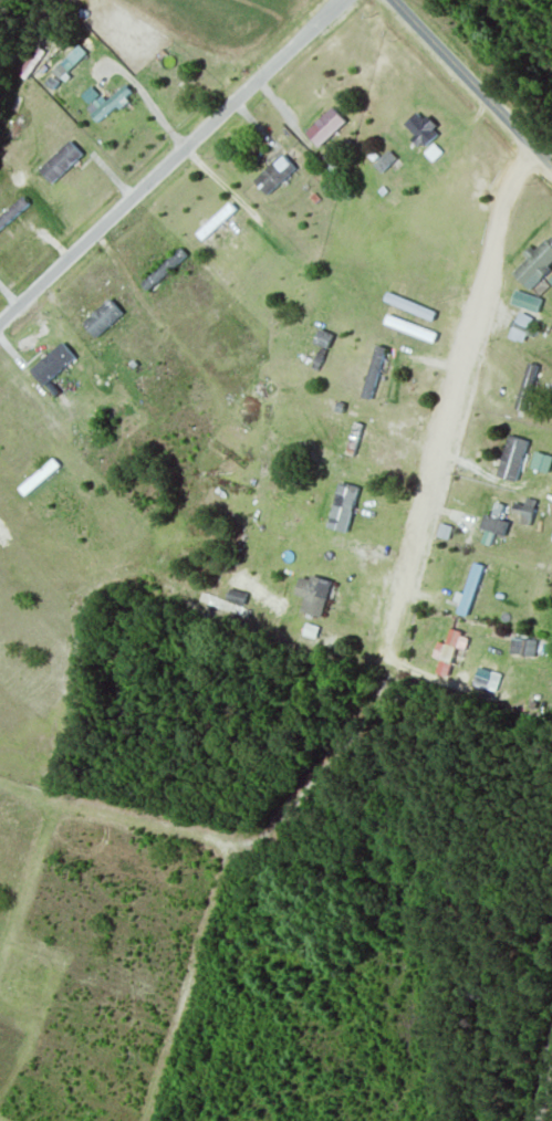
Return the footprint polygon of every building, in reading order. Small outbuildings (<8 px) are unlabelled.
[(102,133),(138,98),(123,83),(88,117),(102,133)] [(345,122),(331,108),(304,135),(318,149),(345,122)] [(437,135),(417,112),(401,126),(421,149),(437,135)] [(16,140),(16,125),(6,125),(6,140),(16,140)] [(82,155),(68,141),(36,173),(50,187),(82,155)] [(382,175),(395,160),(387,152),(373,167),(382,175)] [(267,197),(296,169),(281,155),(253,183),(267,197)] [(29,206),(20,197),(0,217),(0,235),(29,206)] [(549,235),(510,275),(527,291),(551,265),(551,238),(549,235)] [(140,284),(148,294),(189,259),(181,249),(140,284)] [(123,317),(111,301),(80,323),(92,339),(123,317)] [(522,345),(532,320),(518,314),(507,339),(522,345)] [(334,339),(319,331),(312,345),(328,352),(334,339)] [(28,373),(42,388),(74,358),(60,343),(28,373)] [(375,404),(387,351),(373,348),(361,400),(375,404)] [(516,404),(527,408),(540,371),(528,367),(516,404)] [(547,380),(538,414),(551,418),(551,382),(547,380)] [(343,456),(354,460),(364,428),(353,425),(343,456)] [(525,443),(506,437),(493,478),(513,484),(525,443)] [(59,467),(52,460),(19,490),(25,498),(59,467)] [(298,524),(340,535),(347,507),(305,497),(298,524)] [(478,517),(480,537),(507,534),(506,524),(502,524),(500,506),(491,507),(492,515),(478,517)] [(521,526),(531,525),(530,507),(520,507),(521,526)] [(462,596),(454,594),(451,603),(459,605),(456,616),(468,619),(483,568),(471,564),(462,596)] [(331,584),(298,575),(292,597),(302,600),(298,615),(320,621),(331,584)] [(435,676),(448,679),(460,634),(447,631),(435,676)] [(536,657),(535,640),(508,642),(510,658),(536,657)] [(495,668),(480,662),(472,682),(486,688),(495,668)]
